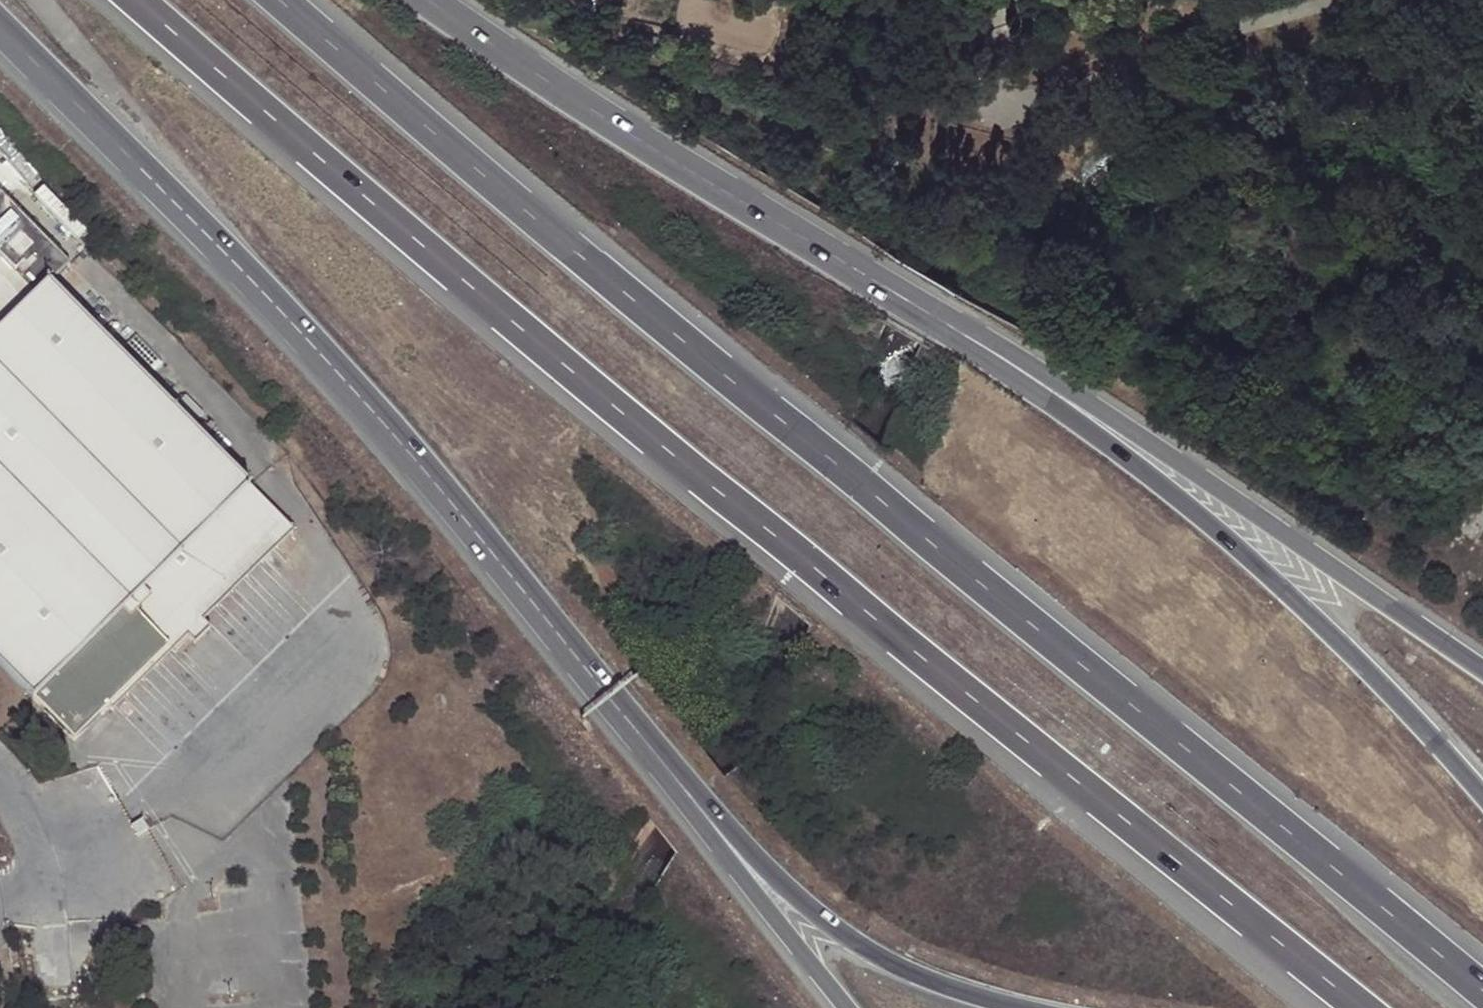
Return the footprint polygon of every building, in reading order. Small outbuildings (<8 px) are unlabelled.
[(205,596),(220,581),(235,566),(251,551),(264,538),(281,522),(291,532),(292,531),(250,488),(48,283),(68,263),(0,193),(0,668),(31,700),(46,715),(60,729),(72,741),(107,706),(100,699),(115,684),(130,670),(145,655),(161,640),(171,650),(173,653),(187,639),(192,644),(209,628),(202,620),(191,610),(205,596)] [(281,522),(264,538),(275,548),(291,532),(281,522)] [(262,561),(275,548),(264,538),(251,551),(262,561)] [(246,577),(262,561),(251,551),(235,566),(246,577)] [(231,591),(246,577),(235,566),(220,581),(231,591)] [(216,607),(231,591),(220,581),(205,596),(216,607)] [(216,607),(205,596),(191,610),(202,620),(216,607)] [(161,640),(145,655),(156,665),(171,650),(161,640)] [(141,680),(156,665),(145,655),(130,670),(141,680)] [(126,695),(141,680),(130,670),(115,684),(126,695)] [(126,695),(115,684),(100,699),(107,706),(110,710),(126,695)] [(132,826),(139,837),(148,831),(141,820),(132,826)]
